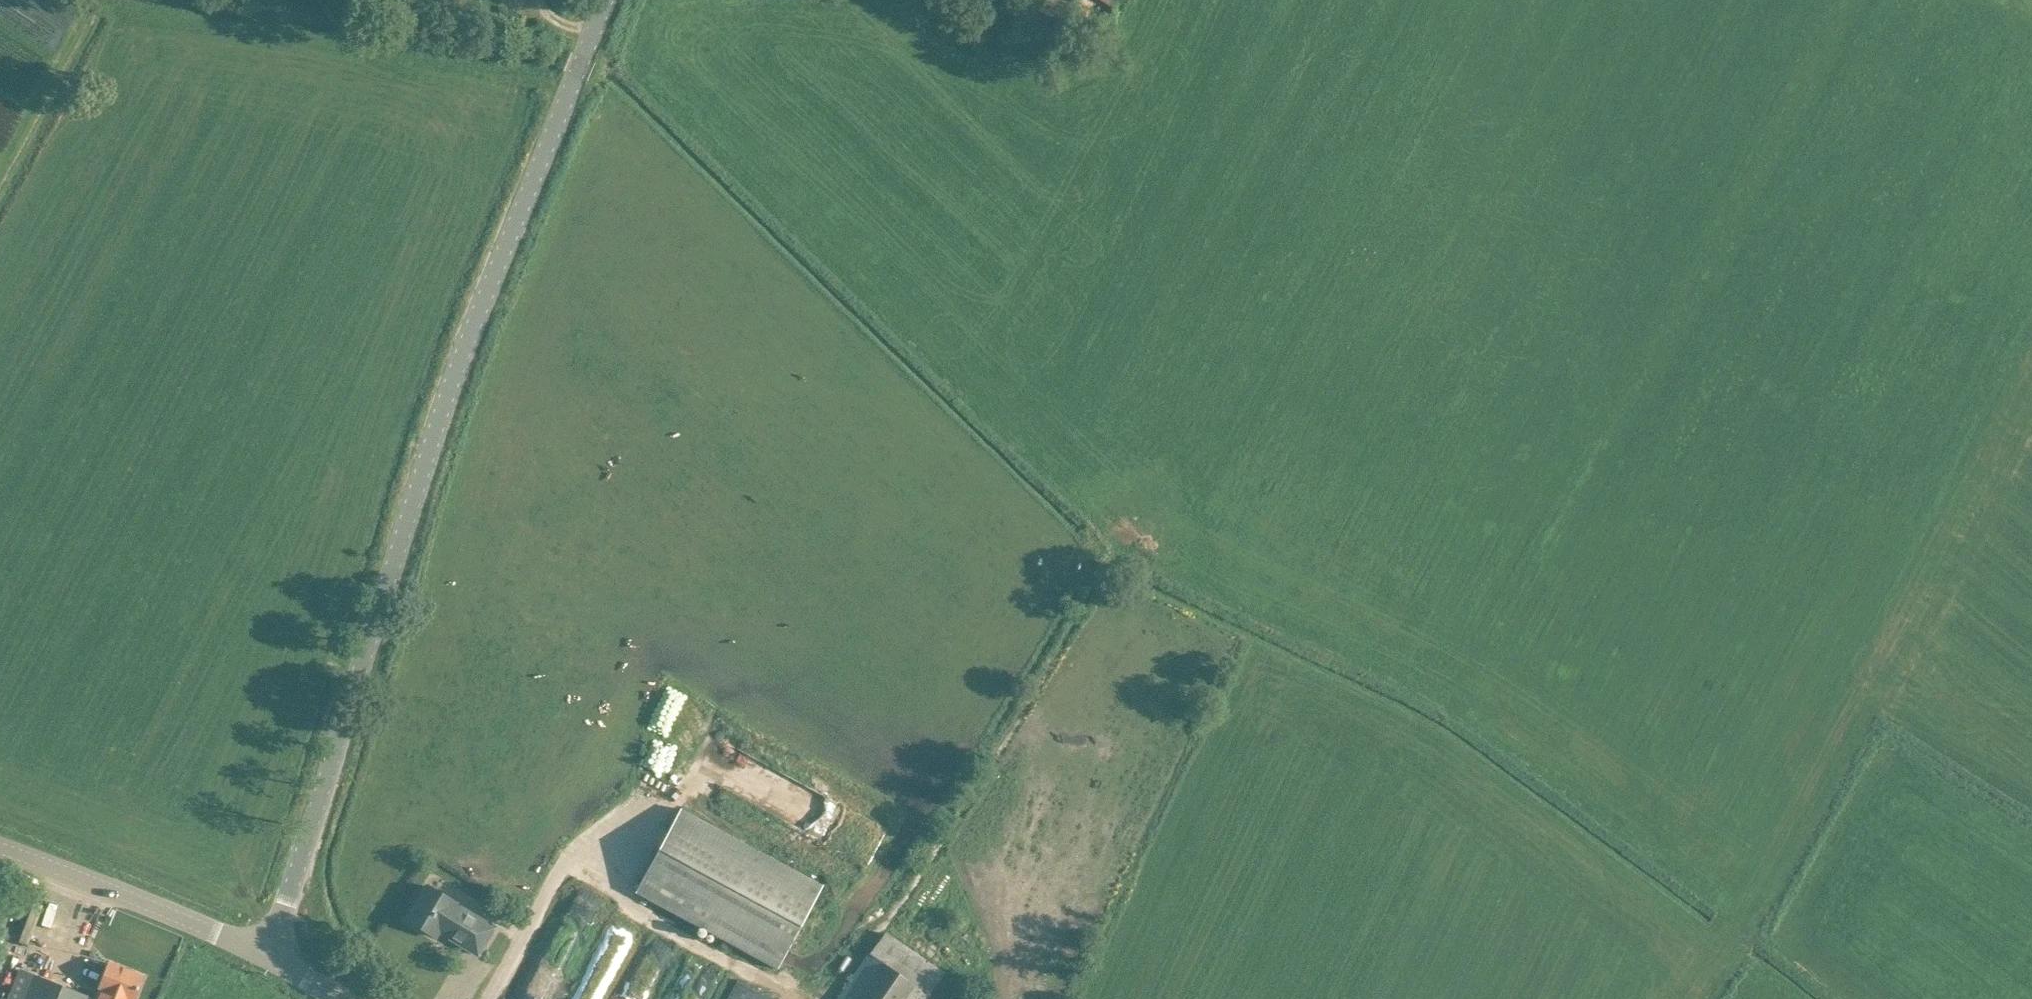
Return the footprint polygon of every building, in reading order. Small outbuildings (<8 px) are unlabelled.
[(1061,30),(1052,41),(1063,51),(1072,40),(1061,30)] [(636,892),(777,969),(822,886),(681,809),(636,892)] [(427,886),(424,891),(419,892),(413,901),(415,905),(407,920),(435,937),(439,932),(478,955),(494,928),(455,905),(456,904),(427,886)] [(573,985),(595,996),(629,927),(607,916),(573,985)] [(943,973),(884,931),(838,998),(925,998),(943,973)] [(110,963),(96,998),(135,998),(143,977),(110,963)] [(20,970),(9,998),(12,998),(92,998),(20,970)] [(736,985),(728,998),(762,998),(736,985)]
